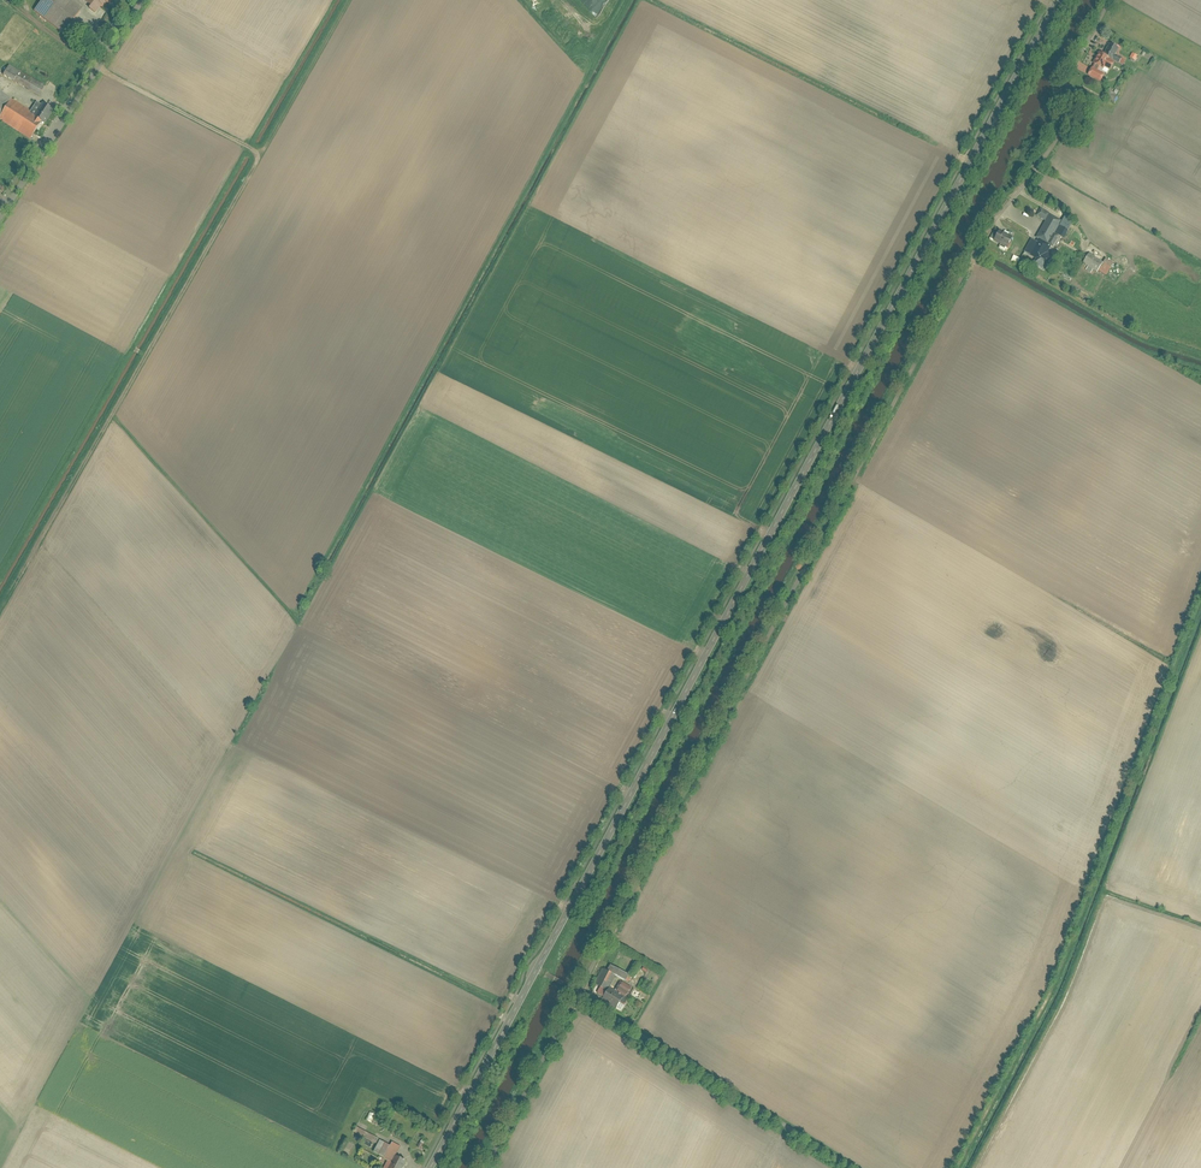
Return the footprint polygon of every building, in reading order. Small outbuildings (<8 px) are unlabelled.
[(75,0),(45,0),(37,10),(67,33),(86,8),(75,0)] [(104,4),(98,0),(88,0),(87,1),(93,5),(90,9),(97,14),(104,4)] [(1112,47),(1103,43),(1097,55),(1108,60),(1112,63),(1115,57),(1108,53),(1112,47)] [(1097,55),(1093,52),(1081,74),(1095,81),(1099,73),(1095,71),(1099,66),(1103,68),(1108,60),(1097,55)] [(1136,61),(1139,56),(1133,53),(1130,58),(1136,61)] [(11,65),(5,74),(41,95),(47,86),(11,65)] [(3,118),(14,100),(0,91),(0,116),(3,118)] [(38,116),(14,100),(3,118),(1,120),(31,139),(44,119),(38,116)] [(47,122),(56,109),(47,103),(38,116),(44,119),(47,122)] [(1078,218),(1066,212),(1062,219),(1043,209),(1039,216),(1048,221),(1038,241),(1034,238),(1026,253),(1037,259),(1034,266),(1046,272),(1055,255),(1050,253),(1054,247),(1055,248),(1061,236),(1065,238),(1069,230),(1071,231),(1078,218)] [(1015,238),(1001,231),(995,243),(1009,250),(1015,238)] [(1098,260),(1084,251),(1078,261),(1099,274),(1107,261),(1100,256),(1098,260)] [(631,975),(613,966),(610,972),(615,974),(628,981),(631,975)] [(615,974),(610,972),(603,986),(608,989),(615,974)] [(625,983),(619,993),(627,998),(633,988),(625,983)] [(619,993),(612,989),(605,1000),(620,1009),(627,998),(619,993)] [(377,1115),(371,1112),(367,1119),(373,1122),(377,1115)] [(381,1136),(359,1123),(354,1132),(376,1145),(381,1136)] [(396,1155),(401,1145),(383,1135),(374,1152),(391,1162),(388,1167),(404,1167),(408,1161),(396,1155)]
